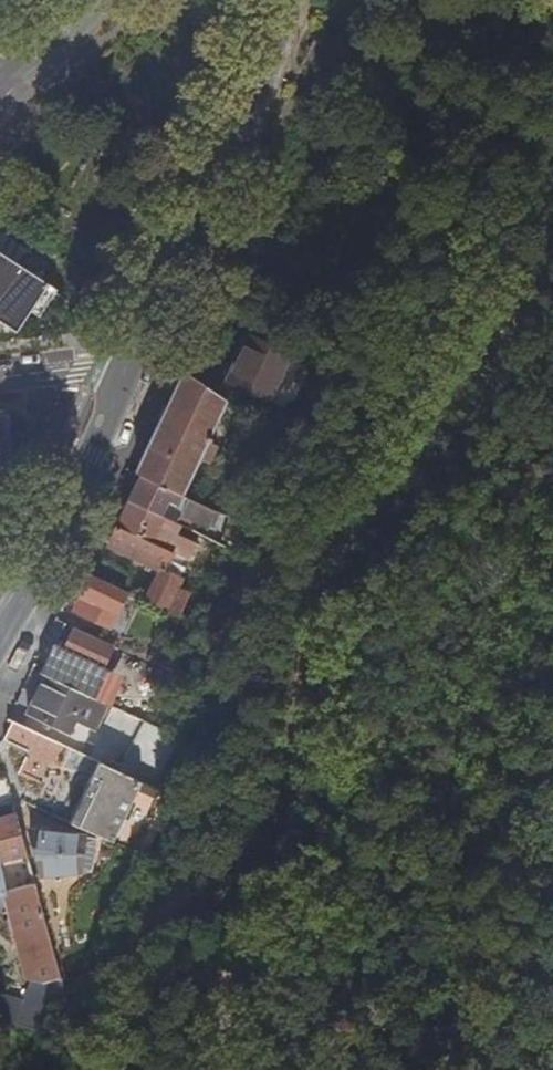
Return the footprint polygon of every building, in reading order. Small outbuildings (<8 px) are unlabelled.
[(42,226),(34,238),(51,249),(58,237),(42,226)] [(0,254),(0,323),(16,333),(49,285),(0,254)] [(270,405),(291,361),(248,340),(227,384),(270,405)] [(234,408),(195,381),(184,373),(162,420),(135,476),(141,479),(180,498),(197,461),(205,443),(217,415),(228,420),(234,408)] [(24,478),(39,447),(33,420),(16,409),(0,411),(0,468),(24,478)] [(215,448),(205,443),(197,461),(207,466),(215,448)] [(4,478),(21,486),(24,478),(0,468),(0,486),(4,478)] [(141,479),(128,504),(159,519),(166,504),(174,507),(181,517),(207,530),(215,516),(180,498),(141,479)] [(159,519),(128,504),(116,529),(187,564),(199,539),(194,536),(186,552),(156,537),(160,530),(178,539),(182,531),(159,519)] [(116,529),(102,521),(94,537),(109,544),(116,529)] [(187,564),(116,529),(109,544),(107,548),(159,574),(144,604),(177,621),(188,598),(176,592),(180,583),(192,589),(201,571),(187,564)] [(101,561),(92,579),(119,592),(127,574),(101,561)] [(92,579),(78,571),(68,592),(76,596),(87,602),(80,616),(108,631),(125,595),(119,592),(92,579)] [(87,602),(76,596),(69,611),(80,616),(87,602)] [(111,649),(64,626),(56,643),(69,650),(65,657),(89,669),(93,661),(103,666),(111,649)] [(89,669),(65,657),(63,662),(54,659),(47,675),(101,702),(108,688),(102,684),(105,677),(89,669)] [(167,675),(176,679),(184,663),(174,659),(167,675)] [(104,708),(45,678),(28,715),(66,734),(73,722),(93,731),(104,708)] [(133,710),(129,720),(150,731),(155,720),(133,710)] [(56,746),(13,724),(4,743),(27,755),(17,777),(37,786),(56,746)] [(138,787),(97,766),(68,827),(111,849),(135,794),(138,787)] [(12,805),(6,784),(0,786),(0,810),(12,805)] [(156,795),(138,787),(135,794),(152,803),(156,795)] [(63,990),(49,940),(12,805),(0,810),(0,905),(1,909),(8,908),(28,983),(32,984),(44,985),(53,982),(54,987),(42,995),(30,992),(17,988),(3,998),(0,997),(0,1021),(43,1032),(63,990)] [(82,842),(28,833),(41,879),(78,877),(82,842)] [(32,984),(30,992),(42,995),(54,987),(53,982),(44,985),(32,984)] [(26,1069),(41,1069),(63,990),(43,1032),(26,1069)] [(23,1069),(26,1069),(43,1032),(0,1021),(0,1027),(16,1032),(8,1066),(23,1069)]
